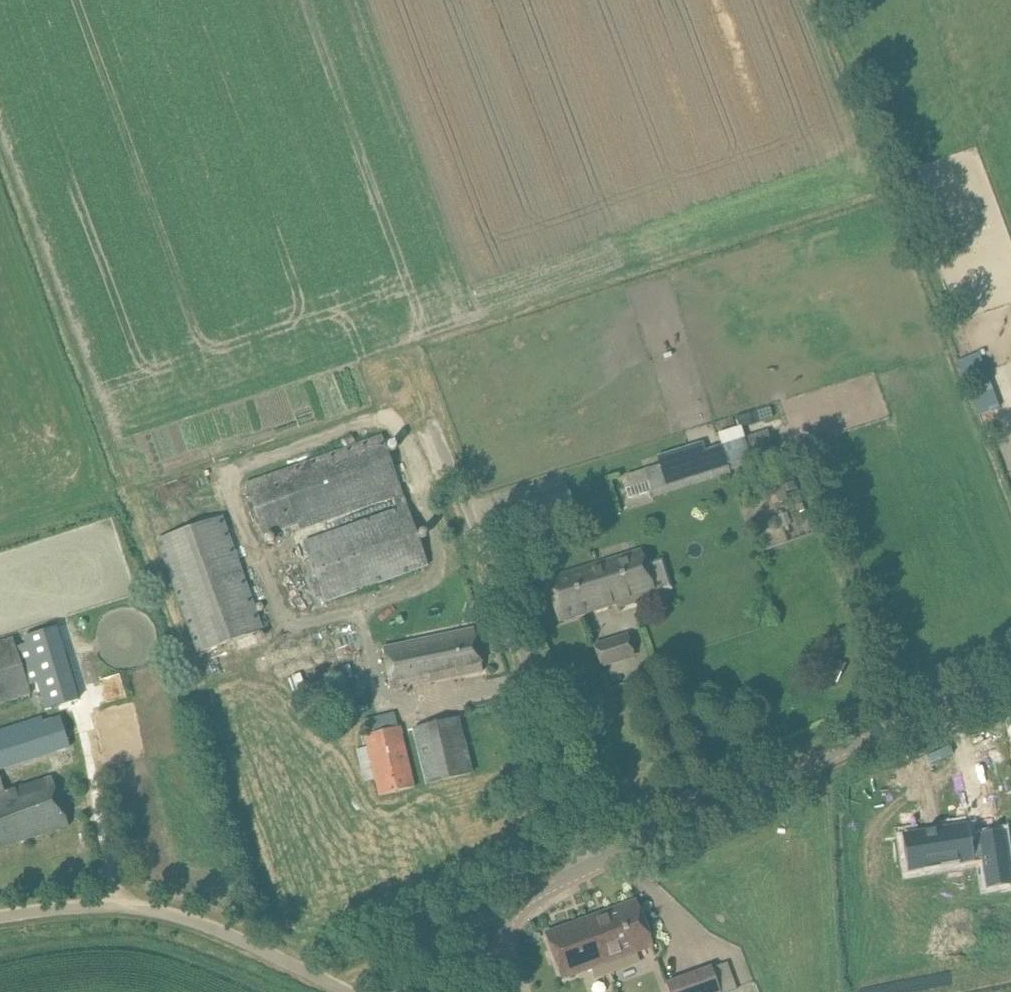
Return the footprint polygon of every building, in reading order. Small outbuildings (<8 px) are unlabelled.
[(643,468),(626,474),(630,488),(626,489),(629,499),(651,492),(730,468),(731,470),(776,456),(768,430),(721,444),(708,449),(693,453),(691,446),(660,456),(662,463),(643,468)] [(427,565),(381,436),(247,483),(265,535),(393,489),(400,508),(306,541),(327,601),(427,565)] [(786,467),(776,470),(779,481),(789,478),(786,467)] [(782,483),(768,489),(774,504),(788,499),(782,483)] [(156,540),(198,654),(264,629),(223,516),(156,540)] [(770,518),(767,523),(769,529),(774,531),(779,529),(782,524),(780,519),(775,516),(770,518)] [(545,579),(559,622),(616,605),(617,609),(656,596),(641,549),(545,579)] [(383,648),(392,691),(483,672),(474,629),(383,648)] [(31,637),(48,706),(78,699),(60,630),(31,637)] [(15,636),(0,641),(0,704),(33,693),(15,636)] [(23,639),(33,689),(41,688),(30,638),(23,639)] [(622,660),(615,638),(594,645),(601,667),(622,660)] [(363,678),(355,682),(358,689),(366,686),(363,678)] [(72,749),(61,715),(40,721),(39,716),(0,728),(0,770),(72,749)] [(471,773),(458,718),(413,729),(427,784),(471,773)] [(400,728),(365,736),(375,776),(379,795),(380,796),(415,787),(410,768),(400,728)] [(69,826),(53,776),(3,792),(0,784),(0,847),(69,826)] [(924,832),(903,836),(908,871),(971,861),(971,860),(983,859),(988,888),(1010,885),(1010,884),(1002,833),(1002,832),(1000,833),(980,836),(981,845),(969,847),(966,826),(935,831),(935,830),(933,830),(934,831),(926,832),(924,832)] [(636,901),(590,918),(606,963),(652,946),(636,901)] [(606,963),(590,918),(546,934),(562,979),(606,963)] [(594,969),(598,978),(642,961),(638,952),(594,969)] [(711,969),(720,991),(735,991),(737,991),(727,963),(711,969)] [(669,991),(720,991),(711,969),(711,967),(665,983),(669,991)]
